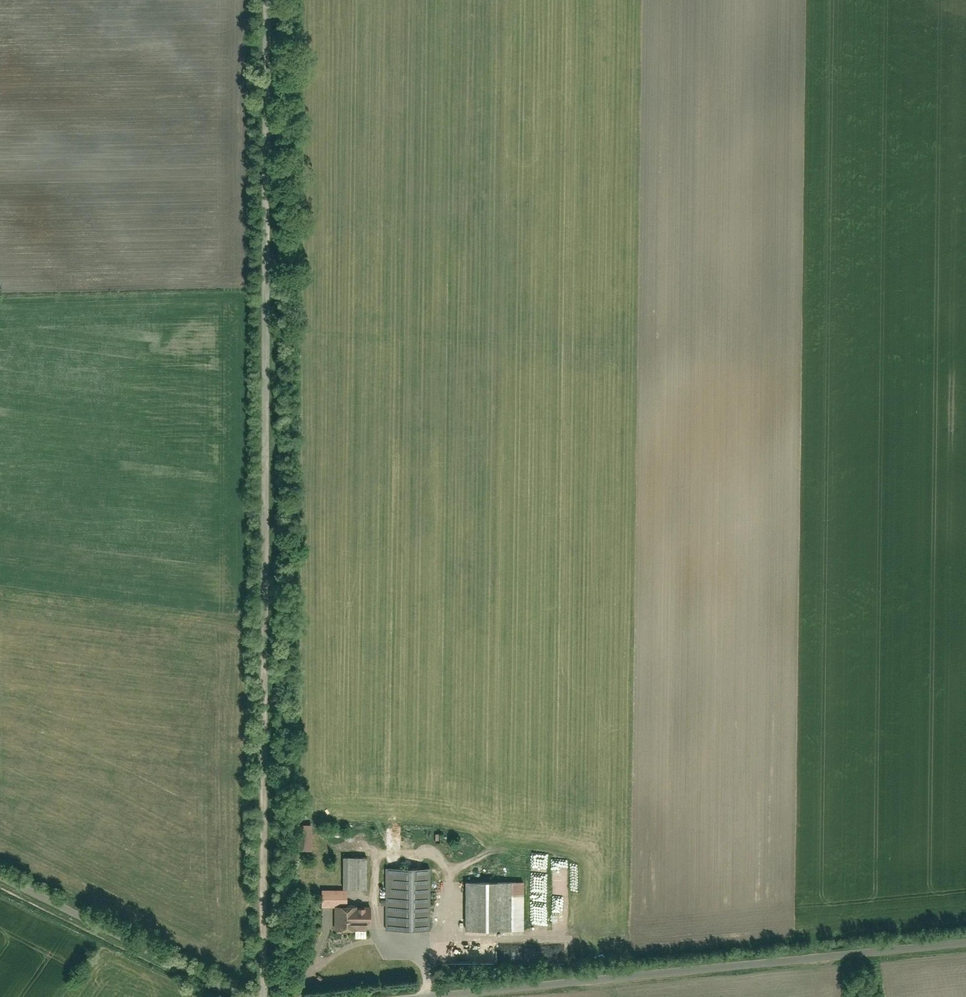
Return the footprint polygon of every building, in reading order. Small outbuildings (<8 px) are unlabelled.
[(300,851),(313,851),(313,828),(300,828),(300,851)] [(342,855),(342,886),(365,887),(365,855),(342,855)] [(385,866),(385,928),(432,928),(432,866),(385,866)] [(464,879),(464,927),(521,927),(521,879),(464,879)] [(322,891),(322,907),(337,906),(338,930),(368,929),(367,902),(345,902),(345,890),(322,891)]
